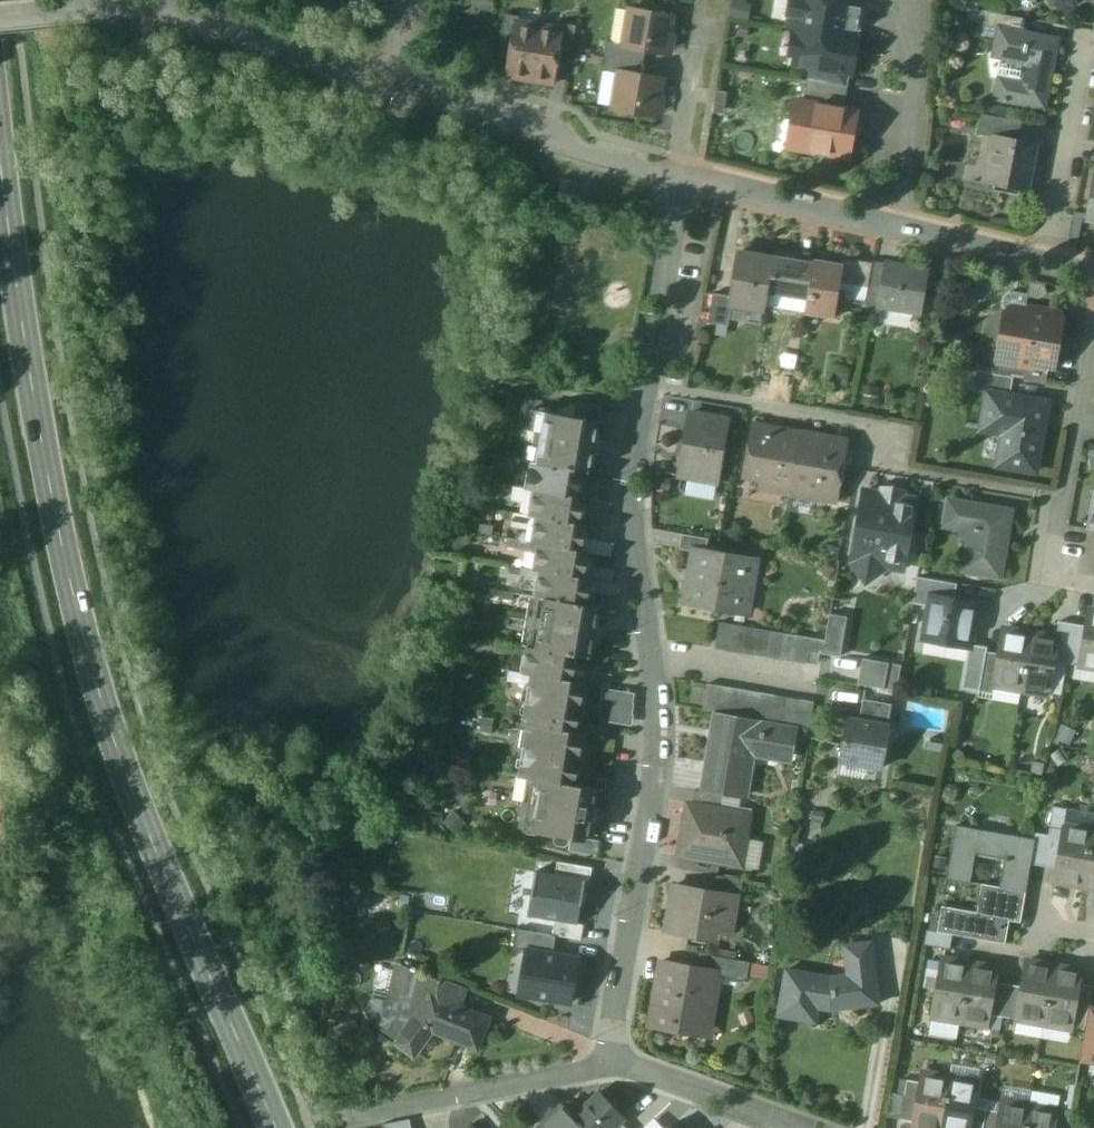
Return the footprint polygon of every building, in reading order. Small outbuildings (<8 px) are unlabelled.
[(788,28),(855,39),(861,4),(838,0),(792,0),(788,28)] [(672,17),(632,10),(626,45),(626,46),(645,50),(665,53),(667,42),(674,38),(669,31),(672,17)] [(520,17),(505,14),(500,41),(513,44),(517,23),(519,23),(520,17)] [(1026,20),(997,14),(994,29),(999,30),(999,29),(1023,34),(1026,20)] [(519,23),(517,23),(513,44),(508,76),(530,79),(539,26),(519,23)] [(576,26),(561,24),(560,30),(561,30),(558,51),(571,53),(576,26)] [(560,30),(539,26),(530,79),(552,83),(558,51),(561,30),(560,30)] [(855,39),(788,28),(787,29),(800,31),(794,65),(810,68),(849,75),(854,71),(856,62),(852,57),(855,39)] [(1023,34),(999,29),(999,30),(994,56),(1000,57),(1028,62),(1020,103),(1021,103),(1043,107),(1056,40),(1023,34)] [(645,50),(626,46),(626,45),(607,42),(604,56),(643,63),(645,50)] [(643,63),(604,56),(602,71),(621,75),(621,73),(641,76),(643,63)] [(1028,62),(1000,57),(995,78),(998,79),(994,100),(1021,105),(1021,103),(1020,103),(1028,62)] [(849,75),(810,68),(807,81),(847,87),(849,75)] [(641,76),(621,73),(621,75),(615,110),(654,116),(656,105),(663,101),(658,94),(661,80),(641,76)] [(847,87),(807,81),(804,103),(847,110),(850,88),(847,87)] [(804,103),(799,102),(791,148),(848,157),(856,112),(847,110),(804,103)] [(1021,122),(982,115),(978,134),(991,136),(996,137),(997,132),(1018,136),(1021,122)] [(997,132),(996,137),(991,136),(981,183),(1026,192),(1036,144),(1018,140),(1018,136),(997,132)] [(577,182),(562,180),(560,190),(575,193),(577,182)] [(773,258),(739,252),(731,297),(729,306),(731,307),(764,312),(767,292),(773,258)] [(813,265),(773,258),(767,292),(807,299),(813,265)] [(841,265),(814,260),(807,299),(804,314),(834,319),(840,283),(850,285),(854,261),(842,259),(841,265)] [(872,264),(854,261),(850,285),(867,288),(872,264)] [(885,266),(872,264),(867,288),(866,295),(880,297),(885,266)] [(925,273),(885,266),(880,297),(879,303),(881,304),(896,306),(896,307),(900,314),(911,316),(918,311),(918,310),(919,310),(925,273)] [(731,297),(713,294),(708,322),(728,326),(731,307),(729,306),(731,297)] [(880,297),(866,295),(864,308),(879,311),(881,304),(879,303),(880,297)] [(1048,314),(1011,307),(1006,311),(1004,324),(1008,329),(1004,352),(1004,354),(1046,361),(1054,362),(1055,354),(1053,349),(1057,326),(1060,324),(1062,318),(1059,312),(1052,311),(1048,314)] [(1046,361),(1004,354),(1004,352),(998,351),(994,374),(1012,378),(1042,383),(1046,361)] [(1012,378),(994,374),(975,371),(971,391),(987,393),(987,392),(1009,396),(1012,378)] [(1009,396),(987,392),(987,393),(981,427),(1003,431),(997,466),(1034,472),(1047,403),(1009,396)] [(602,407),(577,403),(574,417),(597,421),(597,423),(600,423),(602,407)] [(574,417),(532,410),(523,461),(532,462),(582,471),(589,472),(597,423),(597,421),(574,417)] [(727,420),(690,413),(688,426),(725,433),(727,420)] [(799,432),(753,424),(744,477),(762,480),(761,489),(789,494),(799,432)] [(725,433),(688,426),(679,475),(717,482),(725,433)] [(846,440),(799,432),(789,494),(835,502),(846,440)] [(514,459),(502,457),(501,466),(512,468),(514,459)] [(582,471),(532,462),(527,488),(534,490),(578,497),(579,492),(582,471)] [(516,486),(505,484),(503,493),(515,495),(516,486)] [(578,497),(534,490),(530,515),(536,517),(580,524),(583,504),(585,498),(578,497)] [(902,493),(882,490),(881,494),(864,491),(852,561),(866,581),(886,567),(902,570),(914,500),(902,498),(902,493)] [(1010,512),(948,501),(944,524),(973,529),(966,570),(999,576),(1010,512)] [(580,524),(536,517),(532,542),(539,544),(582,551),(584,545),(587,525),(580,524)] [(708,539),(682,534),(679,549),(693,552),(694,550),(706,552),(708,539)] [(521,541),(509,539),(507,547),(519,549),(521,541)] [(582,551),(539,544),(534,570),(540,571),(584,578),(588,559),(589,552),(582,551)] [(706,552),(694,550),(693,552),(685,603),(739,612),(744,585),(751,586),(755,564),(734,560),(735,554),(733,553),(732,557),(706,552)] [(523,568),(511,566),(510,574),(522,576),(523,568)] [(584,578),(540,571),(536,597),(586,605),(590,585),(591,579),(584,578)] [(956,584),(917,577),(912,604),(928,606),(930,596),(954,600),(956,584)] [(599,580),(591,579),(590,585),(598,587),(599,580)] [(515,593),(503,591),(501,599),(513,601),(515,593)] [(536,597),(531,596),(523,646),(527,647),(578,656),(589,657),(592,639),(599,640),(601,627),(594,626),(597,607),(586,605),(536,597)] [(954,600),(930,596),(928,606),(922,640),(969,648),(970,648),(971,645),(977,611),(971,603),(954,600)] [(1089,609),(1086,626),(1079,666),(1093,669),(1093,610),(1089,609)] [(825,640),(812,638),(810,652),(840,657),(847,617),(829,614),(825,640)] [(510,618),(499,616),(497,624),(509,626),(510,618)] [(1073,624),(1059,621),(1056,638),(1057,638),(1053,661),(1066,663),(1073,624)] [(732,625),(719,622),(715,649),(728,651),(732,625)] [(1073,624),(1066,663),(1079,666),(1086,626),(1073,624)] [(746,627),(732,625),(728,651),(741,653),(746,627)] [(759,629),(746,627),(741,653),(754,655),(759,629)] [(772,631),(759,629),(754,655),(767,658),(772,631)] [(1030,634),(1003,629),(999,654),(993,685),(995,686),(1020,690),(1030,634)] [(785,634),(772,631),(767,658),(781,660),(785,634)] [(798,636),(785,634),(781,660),(794,662),(798,636)] [(1056,638),(1030,634),(1020,690),(1047,695),(1053,661),(1057,638),(1056,638)] [(812,638),(798,636),(794,662),(807,665),(810,652),(812,638)] [(971,645),(970,648),(969,648),(962,689),(979,691),(985,652),(986,652),(987,648),(971,645)] [(578,656),(527,647),(523,673),(532,674),(573,682),(574,676),(578,656)] [(986,652),(985,652),(979,691),(993,693),(995,686),(993,685),(999,654),(986,652)] [(888,663),(862,658),(860,671),(886,676),(888,663)] [(901,666),(888,663),(886,676),(883,689),(896,691),(901,666)] [(886,676),(860,671),(858,684),(883,689),(886,676)] [(573,682),(532,674),(523,723),(528,724),(519,776),(534,779),(575,786),(584,734),(576,732),(583,696),(585,684),(573,682)] [(611,688),(585,684),(583,696),(609,700),(611,688)] [(722,686),(708,684),(704,710),(717,712),(722,686)] [(735,688),(722,686),(717,712),(730,715),(735,688)] [(748,691),(735,688),(730,715),(743,717),(748,691)] [(761,693),(748,691),(743,717),(756,719),(761,693)] [(774,695),(761,693),(756,719),(770,721),(774,695)] [(787,697),(774,695),(770,721),(783,724),(787,697)] [(801,700),(787,697),(783,724),(796,726),(801,700)] [(891,704),(863,699),(859,721),(888,726),(891,704)] [(814,702),(801,700),(796,726),(810,728),(814,702)] [(730,715),(717,712),(706,775),(744,782),(750,749),(791,757),(796,726),(783,724),(770,721),(756,719),(743,717),(730,715)] [(495,718),(484,717),(481,732),(492,733),(495,718)] [(859,721),(847,719),(840,761),(882,768),(889,726),(859,721)] [(744,782),(706,775),(704,791),(725,795),(742,798),(744,782)] [(607,779),(600,778),(598,790),(605,791),(607,779)] [(575,786),(534,779),(529,803),(524,802),(520,829),(573,838),(586,840),(586,839),(589,821),(594,821),(596,808),(592,808),(595,789),(575,786)] [(704,791),(695,790),(692,805),(723,810),(725,795),(704,791)] [(692,805),(688,804),(679,856),(741,866),(750,815),(723,810),(692,805)] [(1067,809),(1058,807),(1054,806),(1054,805),(1052,805),(1049,827),(1050,827),(1063,829),(1064,825),(1065,825),(1065,820),(1067,809)] [(1034,839),(956,825),(946,878),(970,882),(975,854),(1004,859),(999,887),(1025,892),(1030,864),(1034,839)] [(1065,825),(1064,825),(1063,829),(1056,869),(1054,882),(1082,887),(1092,830),(1065,825)] [(1063,829),(1050,827),(1049,835),(1043,866),(1056,869),(1063,829)] [(1092,830),(1082,887),(1093,889),(1093,830),(1092,830)] [(1049,835),(1035,833),(1034,839),(1030,864),(1043,866),(1049,835)] [(586,840),(573,838),(571,851),(597,856),(600,841),(586,839),(586,840)] [(586,880),(536,872),(529,916),(556,921),(579,924),(586,880)] [(744,880),(717,875),(714,891),(736,895),(735,896),(740,897),(744,880)] [(736,895),(714,891),(714,894),(692,890),(693,887),(675,884),(671,910),(670,909),(666,931),(709,939),(712,922),(730,925),(735,896),(736,895)] [(999,887),(982,884),(977,912),(942,906),(937,931),(1001,942),(1005,920),(1020,922),(1025,892),(999,887)] [(579,924),(556,921),(554,936),(557,936),(582,940),(585,925),(579,924)] [(528,951),(554,956),(557,936),(554,936),(518,929),(514,949),(528,951)] [(953,934),(926,930),(923,944),(950,949),(953,934)] [(871,942),(845,946),(849,981),(861,979),(860,970),(875,968),(871,942)] [(571,1003),(579,960),(554,956),(528,951),(520,994),(571,1003)] [(750,962),(699,954),(697,967),(720,971),(720,973),(747,978),(750,962)] [(969,963),(942,959),(932,1016),(959,1021),(969,963)] [(696,970),(685,968),(685,965),(661,961),(650,1025),(674,1030),(675,1024),(676,1024),(676,1020),(693,1023),(692,1026),(710,1030),(720,973),(720,971),(697,967),(696,970)] [(1053,967),(1025,962),(1021,987),(1015,1019),(1017,1019),(1043,1024),(1053,967)] [(997,968),(969,963),(959,1021),(987,1025),(995,982),(997,968)] [(412,968),(401,964),(391,1007),(378,1025),(398,1039),(395,1042),(415,1057),(438,1025),(460,1033),(456,1041),(478,1050),(491,1017),(435,995),(441,979),(440,978),(440,980),(415,970),(416,967),(413,966),(412,968)] [(1081,972),(1053,967),(1043,1024),(1071,1028),(1079,984),(1081,972)] [(849,981),(830,983),(823,982),(824,976),(787,970),(782,997),(796,1000),(793,1018),(816,1022),(819,1004),(829,1006),(836,1005),(836,1009),(879,1003),(875,968),(860,970),(861,979),(849,981)] [(1008,984),(995,982),(989,1015),(1002,1017),(1008,984)] [(1021,987),(1008,984),(1002,1017),(1017,1020),(1017,1019),(1015,1019),(1021,987)] [(1092,987),(1079,984),(1072,1027),(1085,1029),(1088,1012),(1092,987)] [(1088,1012),(1085,1029),(1080,1056),(1093,1058),(1093,1013),(1088,1012)] [(922,1073),(914,1122),(913,1127),(941,1127),(949,1078),(922,1073)] [(949,1078),(941,1127),(970,1127),(974,1107),(978,1083),(949,1078)] [(921,1082),(907,1080),(904,1095),(900,1119),(914,1122),(921,1082)] [(572,1116),(584,1127),(612,1127),(620,1121),(624,1117),(599,1091),(572,1116)] [(904,1095),(891,1093),(887,1117),(900,1119),(904,1095)] [(1001,1102),(999,1112),(997,1127),(1025,1127),(1029,1106),(1001,1102)] [(562,1106),(540,1127),(584,1127),(572,1116),(562,1106)] [(1029,1106),(1025,1127),(1055,1127),(1057,1111),(1029,1106)] [(974,1107),(970,1127),(983,1127),(986,1110),(974,1107)] [(986,1110),(983,1127),(997,1127),(999,1112),(986,1110)] [(383,1124),(384,1127),(412,1127),(410,1119),(383,1124)]
